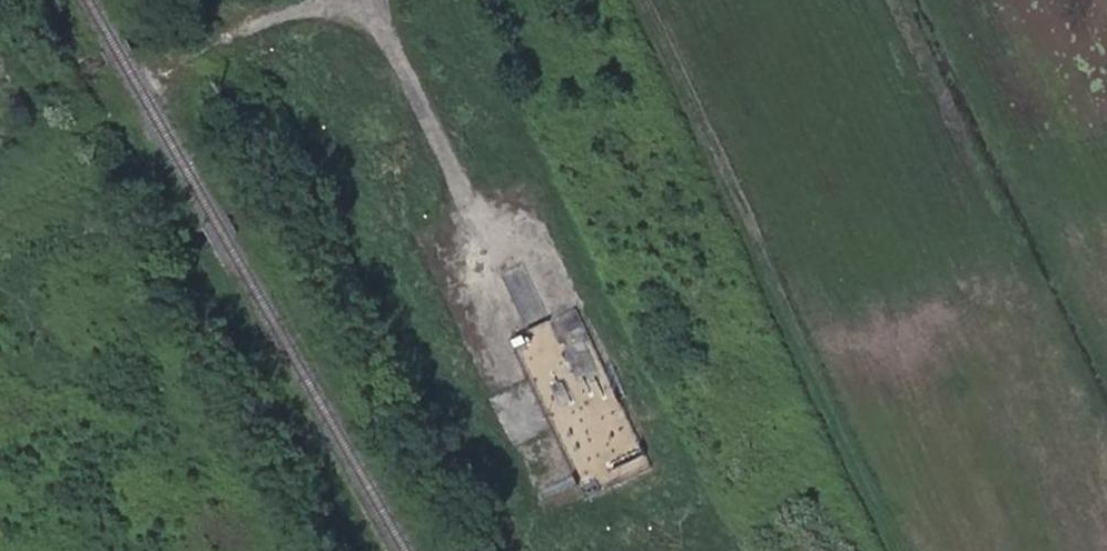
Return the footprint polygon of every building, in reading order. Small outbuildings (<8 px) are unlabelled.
[(515,335),(584,490),(647,462),(601,358),(588,363),(575,335),(584,331),(574,308),(515,335)]
